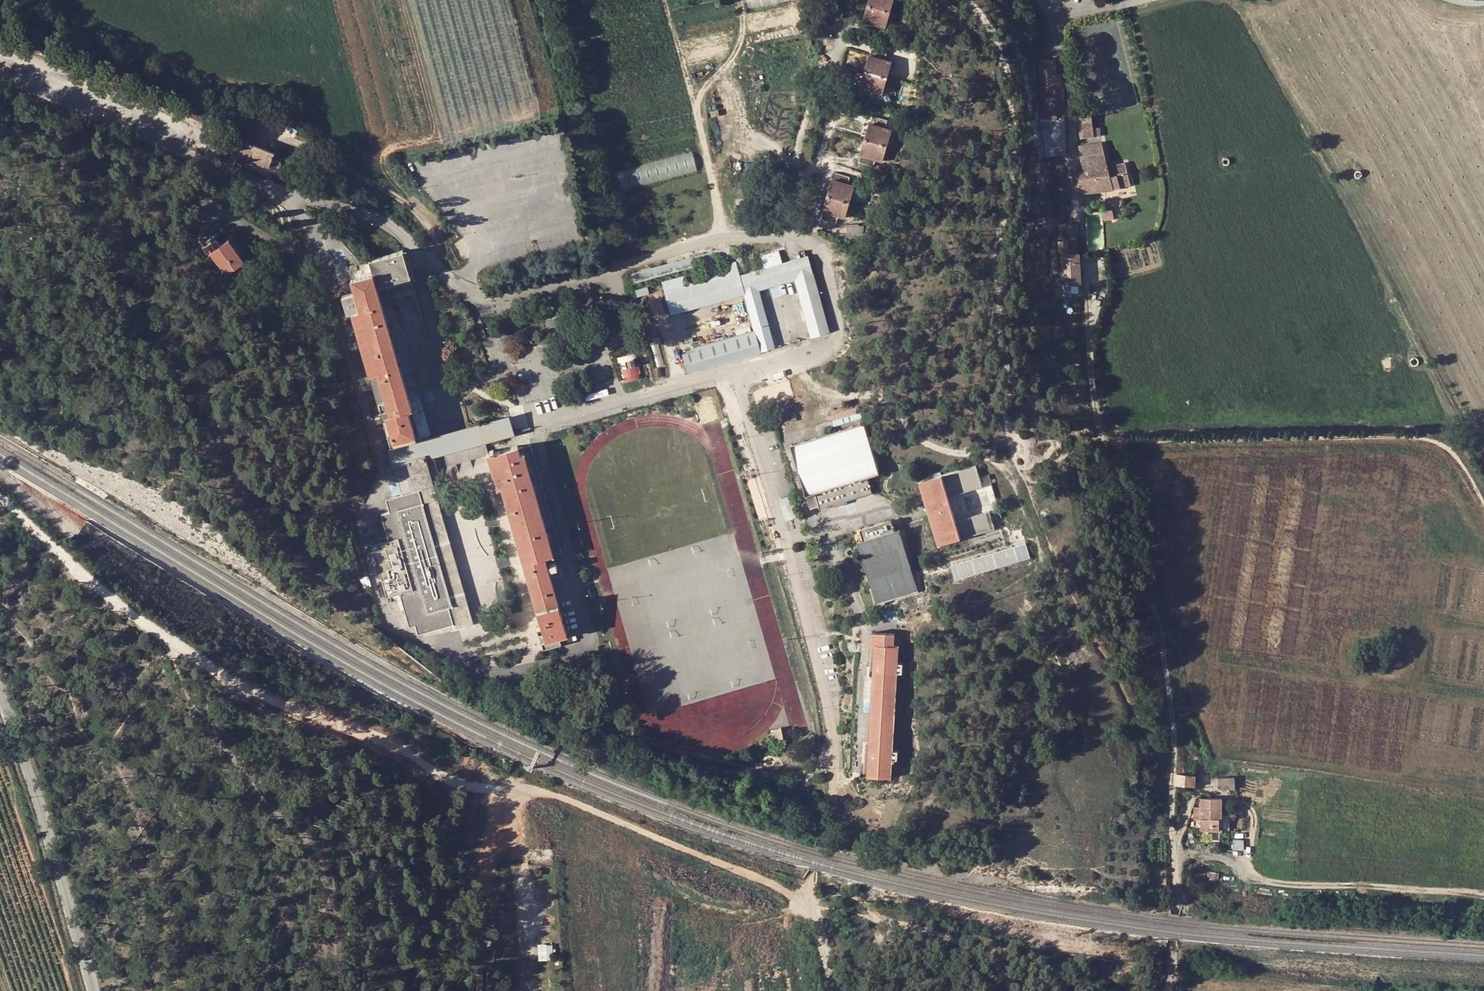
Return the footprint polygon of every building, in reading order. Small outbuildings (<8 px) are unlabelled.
[(861,27),(875,31),(878,23),(884,26),(892,0),(869,0),(861,27)] [(884,59),(886,51),(873,47),(859,93),(873,97),(875,90),(881,92),(891,61),(884,59)] [(1040,58),(1041,82),(1059,82),(1059,58),(1040,58)] [(1042,122),(1043,157),(1066,152),(1065,118),(1064,118),(1062,101),(1054,102),(1057,119),(1042,122)] [(1095,135),(1091,111),(1079,113),(1082,137),(1095,135)] [(885,127),(887,119),(874,115),(859,161),(873,165),(875,157),(882,160),(891,129),(885,127)] [(272,151),(244,140),(237,158),(245,162),(246,160),(247,157),(253,159),(267,165),(272,151)] [(1108,167),(1102,142),(1079,146),(1083,169),(1076,170),(1080,193),(1115,189),(1115,188),(1131,184),(1125,162),(1108,167)] [(618,191),(704,170),(699,150),(620,169),(622,175),(615,177),(618,191)] [(847,184),(849,176),(836,172),(822,217),(836,221),(838,213),(845,215),(854,186),(847,184)] [(1070,218),(1067,192),(1056,193),(1059,219),(1070,218)] [(1113,209),(1102,211),(1103,212),(1103,220),(1114,218),(1113,209)] [(1056,279),(1057,284),(1064,283),(1081,282),(1079,252),(1068,253),(1067,249),(1078,248),(1077,232),(1079,232),(1078,224),(1065,224),(1066,241),(1058,241),(1058,251),(1061,250),(1063,278),(1056,279)] [(220,245),(215,239),(204,247),(208,253),(210,252),(225,273),(243,260),(228,239),(220,245)] [(428,435),(414,383),(405,385),(377,284),(410,275),(402,249),(370,258),(373,271),(351,277),(354,290),(342,294),(347,311),(351,310),(380,409),(383,408),(393,440),(400,438),(403,445),(424,439),(423,436),(428,435)] [(755,332),(694,350),(682,353),(687,371),(774,345),(757,287),(794,277),(810,335),(828,330),(807,254),(781,262),(778,250),(760,255),(764,267),(739,274),(735,260),(720,265),(729,295),(744,291),(754,329),(755,332)] [(662,281),(671,312),(729,295),(720,265),(662,281)] [(377,284),(405,385),(414,383),(387,290),(412,283),(410,275),(377,284)] [(637,352),(620,357),(626,381),(643,376),(637,352)] [(802,394),(798,379),(755,390),(759,405),(802,394)] [(832,414),(835,423),(863,415),(860,405),(832,414)] [(795,411),(783,414),(785,422),(797,419),(795,411)] [(514,433),(508,414),(424,439),(403,445),(391,448),(397,468),(411,464),(424,460),(514,433)] [(865,422),(792,444),(807,493),(815,491),(820,507),(872,491),(867,475),(879,471),(865,422)] [(530,444),(522,447),(553,553),(561,551),(530,444)] [(490,453),(488,453),(498,487),(502,486),(520,549),(542,625),(548,646),(561,643),(559,635),(567,633),(551,577),(545,556),(553,553),(522,447),(518,448),(517,445),(493,452),(492,449),(489,450),(490,453)] [(411,464),(418,488),(452,604),(448,605),(453,622),(417,633),(418,636),(471,621),(465,601),(431,485),(424,460),(411,464)] [(976,464),(921,480),(940,543),(994,528),(991,515),(973,520),(953,525),(943,492),(981,482),(976,464)] [(973,520),(991,515),(990,511),(956,520),(948,495),(982,486),(981,482),(943,492),(953,525),(973,520)] [(408,625),(415,624),(417,633),(453,622),(448,605),(452,604),(418,488),(394,496),(396,503),(388,505),(390,510),(382,513),(388,534),(389,539),(372,544),(387,595),(399,592),(408,625)] [(388,505),(396,503),(394,496),(386,498),(388,505)] [(917,591),(899,531),(895,532),(891,520),(861,528),(862,535),(864,541),(860,542),(878,602),(917,591)] [(372,544),(389,539),(388,534),(371,539),(372,544)] [(1023,546),(943,569),(947,584),(1028,561),(1023,546)] [(534,628),(542,625),(520,549),(512,552),(534,628)] [(361,577),(363,587),(370,585),(368,575),(361,577)] [(894,644),(895,633),(871,631),(869,667),(874,667),(874,675),(870,744),(869,762),(865,761),(864,774),(891,776),(892,759),(897,759),(898,750),(892,750),(897,671),(902,672),(903,662),(897,662),(898,644),(894,644)] [(1159,694),(1156,675),(1146,677),(1149,695),(1159,694)] [(1195,786),(1195,776),(1176,775),(1176,785),(1195,786)] [(1229,788),(1230,777),(1218,777),(1218,787),(1229,788)] [(1201,798),(1201,806),(1201,818),(1202,818),(1202,830),(1219,830),(1219,819),(1222,819),(1222,798),(1201,798)] [(541,943),(541,959),(555,959),(554,943),(541,943)]
